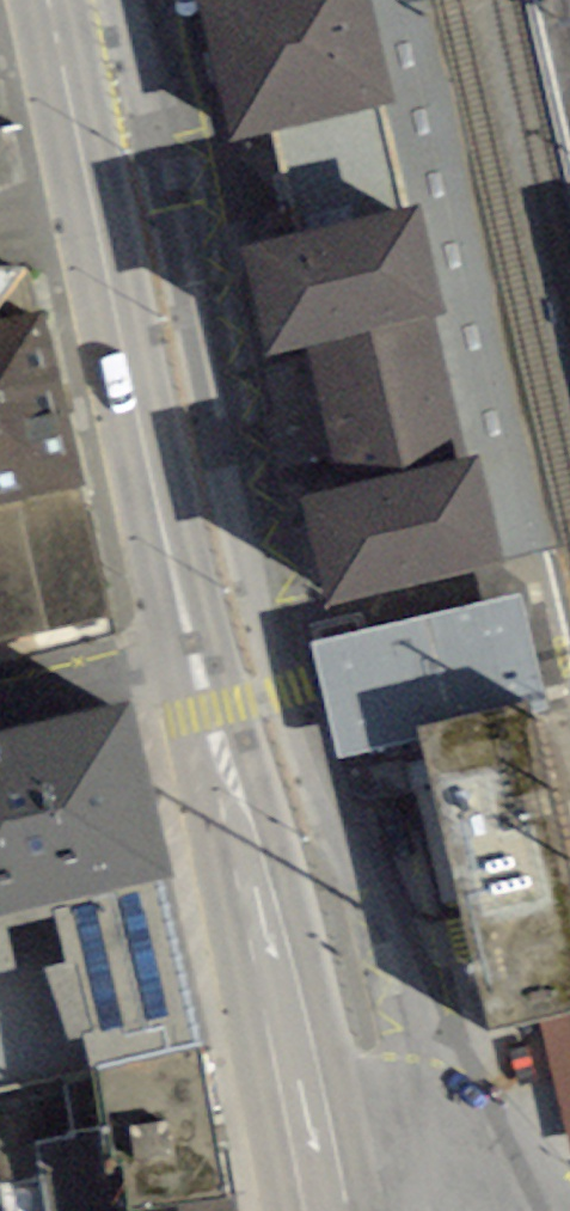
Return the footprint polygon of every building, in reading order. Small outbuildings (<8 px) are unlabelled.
[(404,207),(379,106),(394,103),(369,0),(196,0),(228,140),(272,131),(298,234),(404,207)] [(394,103),(379,106),(404,207),(418,203),(446,313),(431,317),(465,459),(479,456),(505,563),(567,557),(436,0),(369,0),(394,103)] [(404,207),(298,234),(240,249),(268,354),(309,344),(341,488),(300,498),(326,603),(505,563),(479,456),(465,459),(431,317),(446,313),(418,203),(404,207)] [(107,612),(45,313),(21,265),(0,264),(0,639),(107,612)] [(416,726),(487,1033),(538,1022),(569,1015),(569,882),(528,702),(416,726)] [(132,703),(0,734),(0,920),(172,882),(132,703)] [(208,1046),(172,882),(0,920),(0,1091),(208,1046)] [(538,1022),(569,1147),(569,1015),(538,1022)] [(1,1210),(184,1210),(233,1202),(208,1046),(0,1091),(0,1206),(1,1210)] [(233,1202),(184,1210),(235,1210),(233,1202)]
